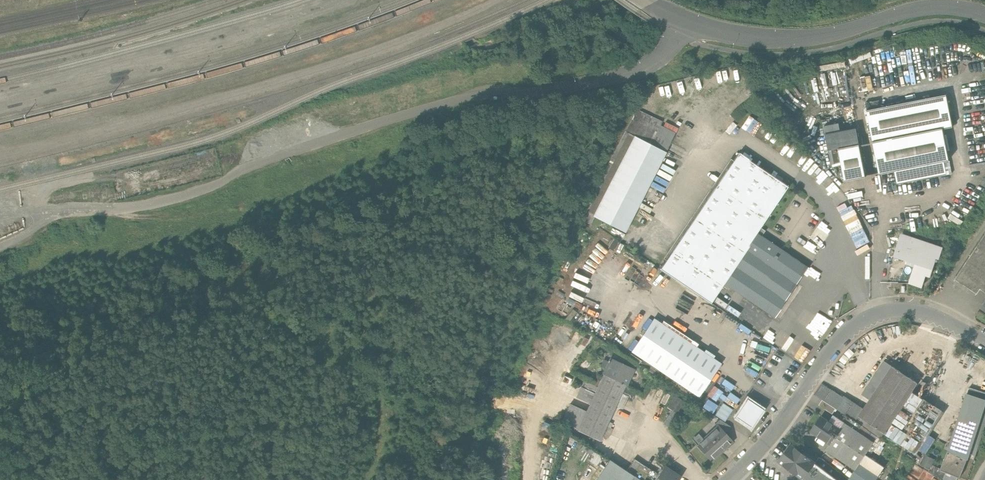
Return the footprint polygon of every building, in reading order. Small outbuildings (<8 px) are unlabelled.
[(865,104),(880,174),(892,171),(894,182),(953,170),(944,128),(954,126),(947,94),(881,108),(880,101),(865,104)] [(627,233),(678,130),(644,114),(593,217),(627,233)] [(842,156),(847,180),(867,176),(858,128),(839,132),(837,124),(823,127),(829,159),(842,156)] [(794,185),(742,150),(662,268),(712,302),(725,282),(776,316),(812,263),(763,230),(794,185)] [(903,233),(895,257),(916,264),(910,284),(924,288),(928,275),(932,277),(936,262),(940,263),(945,246),(903,233)] [(954,279),(978,295),(982,288),(984,290),(984,233),(954,279)] [(699,397),(722,363),(655,318),(633,352),(699,397)] [(636,370),(612,359),(603,379),(627,389),(636,370)] [(863,409),(858,417),(888,436),(918,392),(922,385),(885,361),(863,395),(870,399),(863,409)] [(627,389),(603,379),(599,388),(593,386),(591,391),(583,387),(578,397),(591,403),(587,412),(572,405),(563,426),(603,444),(619,408),(623,410),(629,398),(625,396),(627,389)] [(837,408),(856,420),(858,417),(863,409),(822,383),(815,394),(824,400),(837,408)] [(947,411),(918,392),(888,436),(917,455),(947,411)] [(966,395),(946,454),(969,461),(984,413),(984,401),(966,395)] [(703,406),(713,411),(718,403),(708,398),(703,406)] [(750,400),(738,417),(753,427),(765,410),(750,400)] [(837,408),(824,400),(820,407),(833,414),(837,408)] [(722,401),(715,415),(727,420),(733,407),(722,401)] [(809,431),(830,446),(842,428),(832,421),(821,414),(809,431)] [(836,415),(832,421),(842,428),(847,422),(836,415)] [(827,450),(858,471),(869,455),(878,442),(848,420),(847,422),(842,428),(830,446),(827,450)] [(697,445),(711,461),(733,443),(719,426),(697,445)] [(567,435),(564,444),(580,451),(584,442),(567,435)] [(804,479),(818,461),(793,443),(779,461),(804,479)] [(959,477),(962,478),(969,461),(946,454),(941,469),(941,470),(948,473),(959,477)] [(852,479),(853,479),(879,479),(887,468),(869,455),(858,471),(852,479)] [(921,466),(931,470),(933,466),(935,460),(926,456),(921,466)] [(629,472),(637,477),(641,479),(649,479),(650,478),(655,472),(636,460),(629,472)] [(637,477),(629,472),(612,461),(607,470),(603,467),(594,479),(634,479),(637,477)] [(818,461),(804,479),(844,479),(818,461)] [(930,472),(945,479),(948,473),(941,470),(941,469),(933,466),(931,470),(930,472)] [(684,478),(668,467),(662,476),(655,472),(650,478),(653,479),(683,479),(684,478)]
